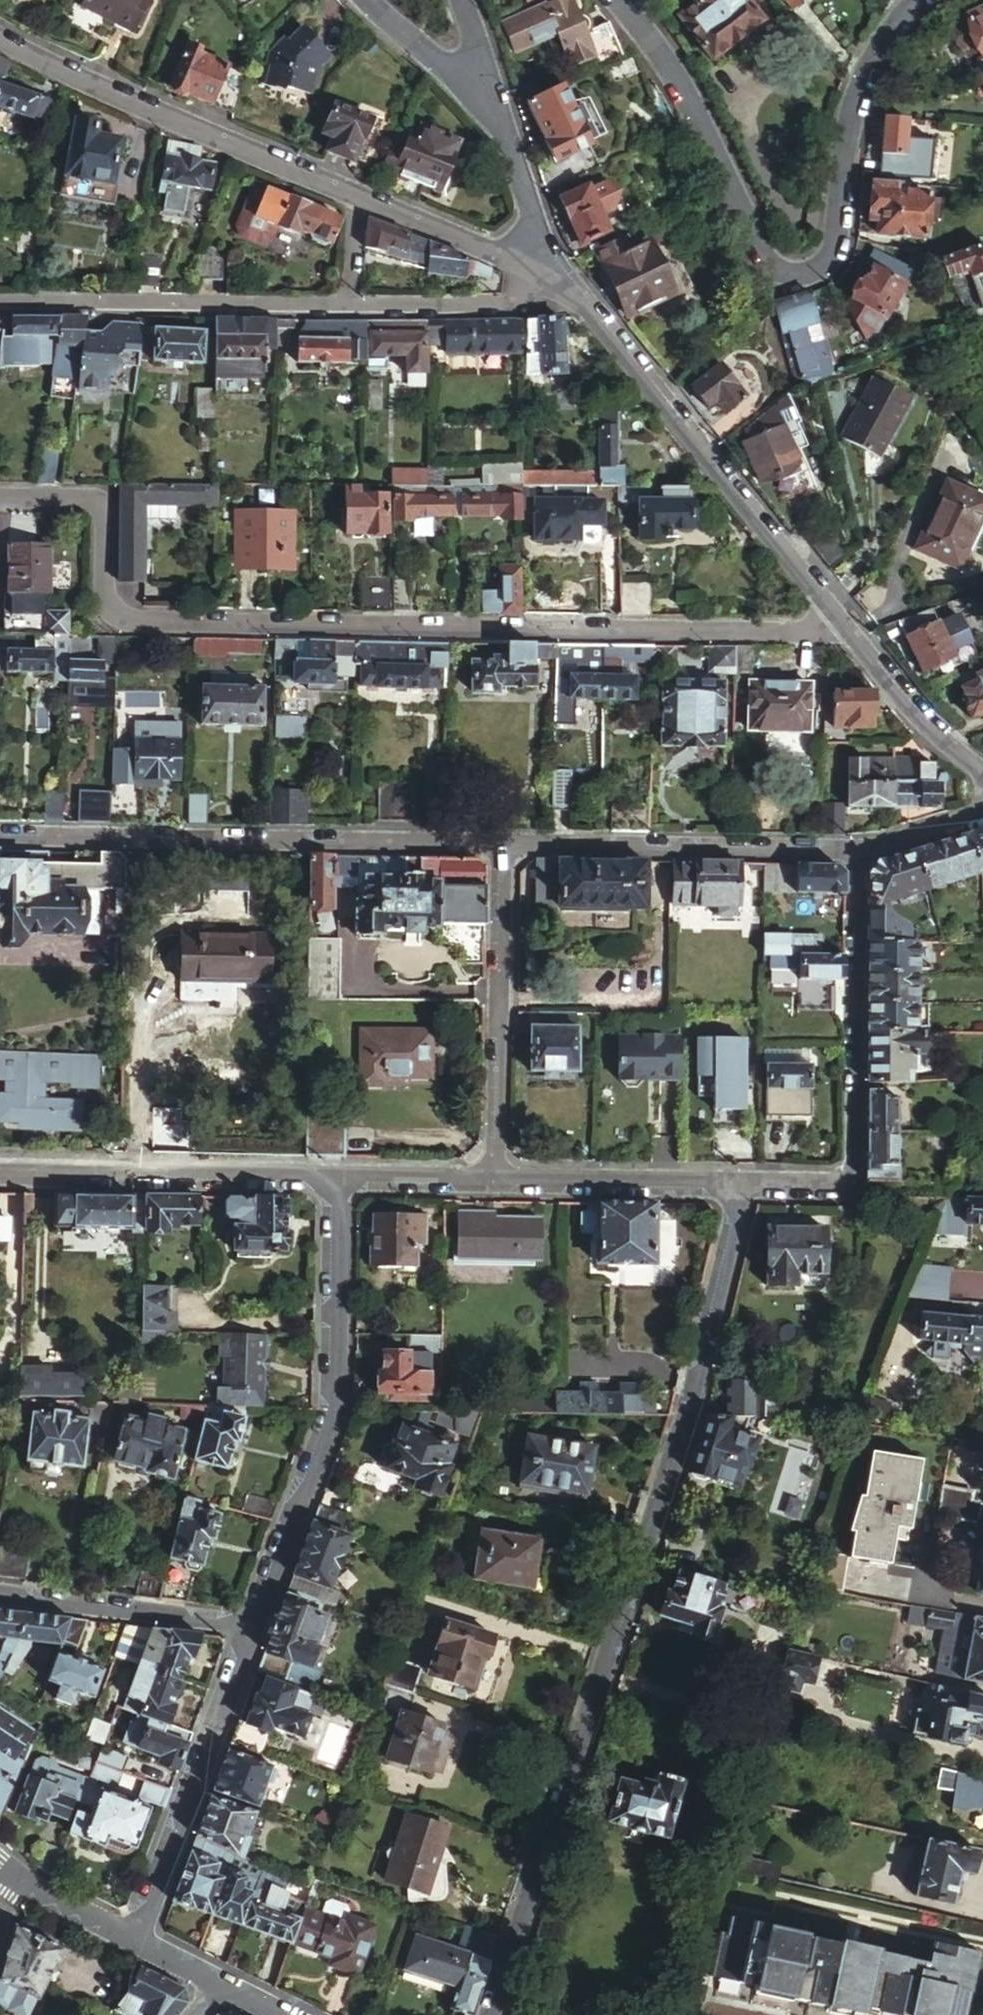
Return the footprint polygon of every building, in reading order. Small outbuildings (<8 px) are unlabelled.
[(85,9),(135,34),(151,0),(89,0),(85,9)] [(419,12),(429,0),(404,0),(419,12)] [(504,25),(517,53),(558,34),(572,64),(618,43),(608,22),(587,30),(582,19),(579,20),(569,0),(560,0),(504,25)] [(692,8),(679,19),(712,59),(758,20),(743,0),(686,0),(692,8)] [(792,12),(807,1),(806,0),(783,0),(792,12)] [(964,13),(966,17),(950,24),(962,50),(975,43),(982,58),(982,4),(964,13)] [(304,29),(290,42),(285,48),(279,42),(269,52),(266,66),(271,67),(266,85),(308,96),(314,73),(331,57),(315,42),(316,41),(304,29)] [(285,48),(290,42),(284,37),(279,42),(285,48)] [(202,48),(189,42),(171,85),(213,103),(229,65),(200,54),(202,48)] [(0,56),(0,108),(43,121),(50,100),(1,84),(9,60),(0,56)] [(249,73),(229,65),(213,103),(237,113),(249,73)] [(592,150),(563,88),(529,105),(548,144),(545,146),(555,168),(592,150)] [(373,122),(337,105),(324,130),(335,136),(328,151),(350,161),(362,138),(365,140),(373,122)] [(907,120),(885,118),(880,183),(903,184),(904,179),(928,180),(930,142),(906,141),(907,120)] [(111,191),(120,137),(97,132),(98,123),(73,119),(62,183),(111,191)] [(406,155),(391,148),(382,167),(404,176),(401,183),(425,193),(428,187),(441,194),(461,143),(424,126),(418,141),(413,139),(406,155)] [(199,162),(201,149),(168,141),(159,181),(166,182),(161,199),(182,205),(186,188),(208,193),(215,167),(199,162)] [(903,192),(903,184),(880,183),(873,182),(869,222),(878,223),(877,234),(925,237),(927,194),(903,192)] [(592,192),(601,211),(617,203),(620,191),(606,185),(592,192)] [(330,243),(339,218),(268,188),(256,217),(250,232),(256,241),(275,250),(286,247),(292,232),(323,245),(330,243)] [(592,192),(589,188),(561,203),(585,248),(612,233),(607,222),(601,211),(592,192)] [(630,211),(620,191),(617,203),(601,211),(607,222),(630,211)] [(405,235),(368,219),(366,248),(399,261),(405,235)] [(677,296),(643,229),(597,251),(632,318),(677,296)] [(425,243),(405,235),(399,261),(427,272),(428,244),(425,243)] [(223,245),(204,244),(196,277),(223,277),(223,245)] [(470,263),(428,244),(427,272),(471,279),(473,270),(474,265),(470,263)] [(939,258),(949,278),(969,271),(971,278),(982,274),(982,248),(981,244),(939,258)] [(911,269),(874,248),(866,262),(873,266),(865,279),(863,278),(858,278),(851,290),(853,295),(845,308),(869,348),(885,316),(911,269)] [(159,285),(160,254),(142,254),(141,285),(159,285)] [(502,296),(503,276),(474,265),(473,270),(484,275),(483,276),(475,276),(474,296),(502,296)] [(797,393),(833,380),(810,293),(773,303),(797,393)] [(975,329),(982,326),(982,305),(980,298),(962,304),(975,329)] [(60,316),(11,316),(11,339),(1,338),(0,349),(0,368),(34,373),(35,371),(52,373),(60,316)] [(86,316),(60,316),(52,373),(50,385),(69,387),(72,370),(79,371),(84,329),(86,316)] [(259,347),(275,347),(275,319),(215,318),(215,376),(258,376),(259,347)] [(84,329),(79,371),(77,384),(102,387),(110,380),(110,370),(123,359),(135,360),(140,323),(113,319),(100,331),(84,329)] [(275,319),(275,347),(290,348),(290,339),(292,331),(295,319),(275,319)] [(305,335),(305,341),(347,342),(347,319),(309,319),(309,329),(307,330),(307,331),(306,334),(305,335)] [(366,319),(347,319),(347,342),(346,361),(364,360),(365,334),(366,319)] [(428,319),(425,319),(366,319),(365,334),(370,335),(370,356),(406,357),(407,376),(427,377),(428,319)] [(525,356),(526,323),(518,322),(506,320),(446,320),(446,357),(525,356)] [(560,320),(526,323),(525,356),(525,379),(563,378),(563,368),(564,367),(566,366),(567,363),(566,339),(563,336),(561,336),(560,320)] [(158,331),(145,329),(141,354),(200,362),(205,333),(159,326),(158,331)] [(346,361),(347,342),(305,341),(304,341),(304,365),(346,366),(346,361)] [(746,399),(719,366),(693,388),(711,410),(719,404),(727,414),(746,399)] [(69,387),(50,385),(49,397),(74,401),(77,384),(79,371),(72,370),(69,387)] [(911,402),(875,383),(845,440),(881,459),(911,402)] [(381,422),(382,386),(367,385),(367,422),(381,422)] [(215,419),(214,389),(198,389),(198,418),(215,419)] [(600,412),(600,488),(617,488),(625,488),(625,467),(617,467),(616,412),(600,412)] [(762,483),(780,475),(801,465),(784,428),(745,445),(762,483)] [(801,465),(780,475),(790,500),(812,489),(805,473),(801,465)] [(394,485),(425,485),(425,469),(394,469),(394,485)] [(811,470),(805,473),(812,489),(818,487),(811,470)] [(524,473),(524,484),(524,487),(597,488),(597,474),(524,473)] [(119,483),(119,484),(119,502),(141,503),(209,504),(210,484),(122,482),(119,483)] [(524,487),(524,484),(502,485),(502,494),(490,494),(490,485),(453,485),(453,517),(501,518),(502,520),(524,520),(524,487)] [(453,485),(425,485),(394,485),(394,521),(410,521),(411,517),(453,517),(453,485)] [(502,485),(490,485),(490,494),(502,494),(502,485)] [(944,486),(916,553),(956,571),(982,509),(982,504),(944,486)] [(385,531),(385,494),(364,493),(364,488),(345,488),(345,532),(385,531)] [(625,488),(617,488),(618,506),(640,506),(641,537),(663,537),(664,531),(690,531),(690,502),(687,502),(688,488),(625,488)] [(141,503),(119,502),(118,542),(140,543),(141,503)] [(600,542),(600,505),(533,505),(533,542),(575,543),(583,550),(594,550),(600,542)] [(289,565),(289,513),(236,512),(236,565),(289,565)] [(117,579),(140,580),(141,543),(140,543),(118,542),(117,579)] [(11,590),(46,591),(48,548),(12,545),(11,590)] [(500,614),(519,614),(519,568),(501,567),(500,614)] [(393,579),(393,577),(361,576),(361,610),(393,611),(393,579)] [(393,579),(393,611),(408,611),(410,580),(393,579)] [(619,581),(619,616),(650,617),(651,581),(619,581)] [(69,611),(45,609),(44,633),(67,633),(69,611)] [(937,625),(931,612),(898,624),(923,674),(954,658),(952,655),(972,645),(956,614),(937,625)] [(67,633),(44,633),(34,633),(33,645),(6,645),(6,666),(52,667),(52,680),(68,680),(68,651),(69,633),(67,633)] [(87,652),(87,634),(69,633),(68,651),(68,680),(102,681),(102,659),(96,659),(96,653),(87,652)] [(115,645),(116,634),(97,634),(97,644),(115,645)] [(264,637),(191,636),(191,656),(233,656),(233,652),(263,653),(264,637)] [(289,638),(275,637),(274,659),(289,659),(289,638)] [(354,656),(354,639),(289,638),(289,659),(296,660),(296,682),(310,683),(310,691),(333,692),(333,691),(347,692),(347,679),(334,679),(335,656),(354,656)] [(446,641),(354,639),(354,656),(354,667),(361,668),(361,687),(375,688),(375,691),(425,693),(425,689),(440,689),(440,667),(445,667),(445,662),(446,641)] [(555,660),(555,643),(505,642),(505,657),(492,657),(492,663),(473,663),(472,691),(495,691),(496,687),(532,688),(534,661),(555,660)] [(606,644),(555,643),(555,660),(552,733),(576,733),(576,705),(604,706),(606,644)] [(653,645),(606,644),(604,706),(604,714),(607,718),(609,718),(619,718),(620,717),(622,714),(623,707),(635,707),(637,682),(619,680),(620,664),(653,665),(653,645)] [(674,645),(653,645),(653,665),(653,667),(673,667),(674,645)] [(736,646),(714,646),(713,674),(735,675),(735,673),(736,646)] [(755,647),(736,646),(735,673),(753,673),(755,647)] [(954,677),(961,687),(957,689),(961,696),(956,698),(968,721),(982,713),(982,661),(954,677)] [(445,662),(445,667),(445,699),(466,699),(466,684),(463,684),(463,663),(445,662)] [(723,747),(724,683),(665,681),(663,745),(723,747)] [(263,742),(262,683),(203,682),(203,743),(263,742)] [(811,696),(811,687),(752,685),(751,734),(810,735),(811,724),(819,723),(820,697),(811,696)] [(866,717),(873,718),(874,696),(836,694),(835,728),(865,730),(866,717)] [(873,730),(873,718),(866,717),(865,730),(873,730)] [(181,781),(182,723),(139,722),(138,787),(165,787),(165,781),(181,781)] [(893,765),(893,808),(937,810),(939,784),(933,784),(934,766),(920,765),(920,760),(893,758),(893,765)] [(850,807),(893,808),(893,765),(851,763),(850,807)] [(568,773),(552,773),(551,807),(569,807),(568,773)] [(271,787),(271,825),(307,826),(308,788),(271,787)] [(46,788),(45,821),(62,822),(64,790),(46,788)] [(411,821),(411,789),(378,789),(378,820),(411,821)] [(113,791),(113,822),(128,823),(130,792),(113,791)] [(190,794),(190,824),(207,824),(208,795),(190,794)] [(820,801),(819,834),(845,835),(846,801),(820,801)] [(615,830),(648,831),(649,804),(616,803),(615,830)] [(981,833),(971,837),(981,872),(982,872),(982,832),(981,833)] [(927,886),(927,887),(981,872),(971,837),(917,851),(927,886)] [(0,851),(0,866),(47,867),(47,852),(0,851)] [(871,873),(871,900),(885,896),(927,887),(927,886),(917,851),(879,864),(871,873)] [(127,886),(128,861),(121,853),(101,853),(101,868),(91,868),(47,867),(0,866),(0,935),(15,935),(25,930),(25,925),(98,927),(99,884),(127,886)] [(101,868),(101,853),(92,853),(91,868),(101,868)] [(334,858),(309,857),(308,908),(333,909),(334,895),(334,858)] [(357,858),(334,858),(334,895),(354,895),(354,903),(367,903),(368,878),(406,878),(406,859),(373,858),(357,858)] [(308,908),(306,998),(341,999),(342,924),(354,925),(354,937),(380,937),(380,927),(436,928),(436,922),(483,923),(485,861),(477,860),(406,859),(406,878),(368,878),(367,903),(354,903),(354,895),(334,895),(333,909),(308,908)] [(644,860),(537,859),(535,905),(557,905),(557,908),(643,909),(644,860)] [(702,861),(681,861),(681,869),(698,869),(697,903),(697,905),(720,906),(737,906),(739,907),(740,862),(702,861)] [(809,863),(763,862),(763,891),(795,892),(795,894),(846,896),(846,874),(837,864),(809,863)] [(698,869),(681,869),(680,903),(697,903),(698,869)] [(126,926),(127,886),(99,884),(98,927),(126,926)] [(870,941),(908,942),(910,929),(907,924),(903,925),(902,919),(895,919),(896,915),(890,911),(885,896),(871,900),(870,941)] [(736,918),(737,906),(720,906),(720,917),(736,918)] [(908,942),(917,943),(917,938),(917,934),(916,932),(915,931),(912,930),(910,929),(908,942)] [(765,935),(764,954),(822,956),(823,938),(765,935)] [(272,940),(183,939),(183,980),(272,981),(272,940)] [(870,941),(870,972),(916,973),(917,943),(908,942),(870,941)] [(845,983),(845,957),(822,956),(764,954),(764,961),(771,962),(770,973),(801,974),(800,982),(801,982),(833,982),(845,983)] [(916,973),(870,972),(869,1002),(915,1003),(916,973)] [(833,982),(801,982),(800,1013),(833,1015),(833,982)] [(915,1003),(869,1002),(869,1027),(869,1031),(915,1032),(915,1003)] [(576,1013),(539,1013),(540,1026),(530,1026),(529,1068),(577,1068),(578,1025),(575,1026),(576,1013)] [(428,1028),(359,1027),(359,1082),(381,1083),(381,1074),(428,1074),(428,1028)] [(924,1032),(915,1032),(869,1031),(868,1083),(912,1083),(912,1075),(916,1075),(916,1062),(923,1062),(924,1032)] [(679,1080),(680,1035),(619,1034),(618,1078),(625,1086),(634,1086),(642,1079),(642,1074),(658,1074),(658,1079),(679,1080)] [(746,1037),(699,1036),(697,1097),(714,1098),(714,1110),(744,1110),(746,1037)] [(0,1054),(0,1080),(5,1080),(5,1097),(0,1096),(0,1124),(18,1124),(18,1132),(63,1133),(63,1126),(82,1126),(83,1102),(44,1101),(44,1082),(99,1084),(100,1058),(0,1054)] [(766,1066),(766,1093),(810,1095),(811,1068),(766,1066)] [(867,1114),(867,1130),(900,1131),(900,1096),(884,1097),(884,1091),(868,1091),(867,1114)] [(810,1095),(766,1093),(765,1117),(810,1119),(810,1095)] [(744,1110),(714,1110),(713,1130),(743,1130),(744,1110)] [(304,1114),(303,1157),(339,1157),(339,1115),(304,1114)] [(867,1130),(867,1181),(898,1181),(900,1131),(867,1130)] [(31,1193),(21,1193),(21,1218),(32,1219),(31,1193)] [(133,1195),(58,1194),(52,1194),(52,1225),(70,1225),(132,1226),(133,1195)] [(196,1196),(144,1195),(143,1229),(168,1229),(167,1224),(196,1224),(196,1196)] [(964,1198),(944,1196),(944,1199),(940,1208),(931,1233),(962,1235),(963,1225),(982,1226),(982,1199),(964,1198)] [(285,1197),(239,1197),(239,1249),(285,1250),(285,1197)] [(944,1199),(936,1199),(935,1208),(940,1208),(944,1199)] [(653,1200),(596,1200),(596,1208),(580,1208),(580,1231),(596,1231),(596,1259),(652,1258),(653,1243),(673,1243),(674,1218),(653,1217),(653,1200)] [(491,1211),(460,1210),(460,1256),(538,1257),(538,1218),(491,1217),(491,1211)] [(428,1215),(368,1213),(367,1264),(417,1264),(417,1235),(428,1235),(428,1215)] [(824,1227),(767,1225),(766,1282),(823,1283),(824,1227)] [(907,1295),(944,1299),(947,1269),(918,1266),(907,1295)] [(167,1287),(141,1286),(140,1331),(150,1331),(162,1332),(162,1314),(167,1314),(167,1287)] [(926,1341),(946,1343),(946,1346),(948,1348),(964,1350),(964,1353),(974,1364),(977,1361),(980,1362),(982,1340),(982,1332),(982,1320),(921,1314),(918,1340),(926,1341)] [(150,1331),(140,1331),(140,1341),(150,1342),(150,1331)] [(267,1333),(218,1332),(218,1354),(223,1354),(222,1388),(266,1388),(267,1333)] [(413,1335),(384,1334),(384,1371),(380,1372),(379,1392),(398,1392),(398,1399),(426,1400),(426,1393),(431,1393),(431,1350),(412,1349),(413,1335)] [(926,1341),(916,1350),(921,1356),(925,1360),(929,1363),(933,1365),(936,1366),(941,1367),(943,1367),(946,1367),(948,1348),(946,1346),(946,1343),(926,1341)] [(723,1413),(747,1414),(753,1414),(756,1383),(757,1378),(728,1375),(723,1413)] [(17,1378),(16,1400),(77,1402),(77,1385),(65,1385),(65,1379),(17,1378)] [(571,1393),(550,1394),(550,1406),(535,1406),(534,1413),(635,1413),(635,1383),(614,1383),(614,1394),(590,1394),(590,1383),(572,1383),(571,1393)] [(756,1383),(753,1414),(778,1414),(781,1386),(756,1383)] [(868,1408),(885,1415),(892,1397),(875,1391),(868,1408)] [(96,1446),(103,1403),(77,1402),(16,1400),(13,1425),(25,1425),(24,1473),(27,1473),(27,1476),(31,1480),(41,1480),(45,1476),(45,1473),(79,1474),(79,1433),(90,1433),(89,1446),(96,1446)] [(246,1407),(206,1406),(198,1438),(193,1458),(192,1462),(225,1471),(232,1443),(236,1444),(246,1407)] [(473,1436),(482,1412),(457,1412),(456,1429),(473,1436)] [(723,1413),(707,1413),(691,1462),(688,1471),(713,1479),(714,1476),(739,1485),(746,1465),(742,1464),(752,1436),(740,1432),(747,1414),(723,1413)] [(193,1458),(198,1438),(153,1427),(155,1421),(140,1417),(138,1423),(116,1417),(105,1461),(170,1478),(177,1453),(193,1458)] [(435,1440),(403,1428),(401,1432),(398,1431),(392,1444),(397,1446),(388,1469),(420,1482),(418,1487),(440,1495),(451,1466),(448,1464),(455,1447),(442,1442),(444,1437),(437,1434),(435,1440)] [(596,1443),(529,1434),(521,1485),(587,1494),(596,1443)] [(949,1440),(948,1448),(953,1449),(956,1446),(956,1441),(949,1440)] [(814,1585),(840,1590),(847,1558),(888,1565),(893,1539),(906,1541),(921,1460),(872,1451),(863,1497),(858,1495),(847,1531),(852,1532),(847,1556),(821,1551),(814,1585)] [(942,1488),(938,1519),(980,1527),(982,1508),(982,1505),(973,1503),(974,1494),(942,1488)] [(270,1522),(277,1504),(246,1494),(241,1513),(270,1522)] [(198,1501),(184,1497),(170,1555),(183,1558),(182,1560),(182,1564),(183,1566),(194,1569),(197,1568),(200,1563),(203,1563),(208,1537),(211,1538),(218,1513),(196,1507),(198,1501)] [(319,1507),(313,1522),(345,1533),(350,1520),(319,1507)] [(313,1522),(288,1590),(321,1602),(337,1608),(343,1594),(331,1589),(339,1569),(342,1571),(346,1561),(342,1559),(351,1536),(345,1533),(313,1522)] [(539,1540),(481,1531),(475,1580),(494,1583),(495,1578),(532,1584),(539,1540)] [(0,1538),(0,1575),(24,1578),(29,1542),(0,1538)] [(160,1599),(188,1602),(197,1568),(194,1569),(183,1566),(182,1564),(182,1560),(183,1558),(170,1555),(168,1565),(160,1599)] [(136,1596),(160,1599),(168,1565),(145,1559),(136,1596)] [(733,1604),(737,1586),(679,1570),(673,1594),(669,1593),(662,1618),(693,1627),(690,1635),(712,1641),(722,1602),(733,1604)] [(799,1603),(742,1587),(737,1604),(762,1611),(759,1621),(790,1630),(799,1603)] [(321,1602),(288,1590),(263,1660),(259,1669),(272,1674),(286,1679),(293,1663),(307,1668),(326,1618),(316,1614),(321,1602)] [(927,1620),(929,1607),(924,1606),(910,1604),(907,1616),(927,1620)] [(929,1607),(927,1620),(926,1624),(946,1629),(937,1675),(982,1684),(982,1618),(929,1607)] [(0,1610),(0,1639),(6,1640),(1,1645),(0,1648),(0,1671),(21,1613),(0,1610)] [(21,1613),(0,1671),(9,1675),(18,1648),(19,1641),(58,1646),(68,1618),(21,1613)] [(86,1620),(68,1618),(58,1646),(46,1681),(57,1686),(53,1697),(69,1703),(74,1691),(90,1697),(100,1670),(71,1660),(86,1620)] [(494,1634),(447,1619),(428,1673),(474,1687),(483,1658),(486,1659),(494,1634)] [(112,1655),(137,1664),(149,1627),(123,1624),(112,1655)] [(137,1664),(177,1679),(186,1655),(189,1656),(198,1633),(175,1630),(149,1627),(137,1664)] [(811,1683),(818,1656),(788,1649),(768,1713),(786,1719),(795,1692),(799,1692),(801,1681),(811,1683)] [(418,1667),(394,1658),(385,1683),(410,1692),(418,1667)] [(169,1701),(177,1679),(137,1664),(121,1708),(130,1711),(163,1723),(171,1702),(169,1701)] [(332,1695),(286,1679),(272,1674),(264,1695),(259,1693),(249,1722),(269,1729),(272,1722),(304,1734),(313,1714),(305,1711),(308,1701),(327,1708),(332,1695)] [(410,1692),(385,1683),(378,1702),(401,1709),(386,1754),(427,1770),(444,1723),(411,1711),(416,1694),(410,1692)] [(937,1685),(933,1710),(930,1710),(928,1722),(914,1720),(910,1744),(958,1751),(960,1742),(982,1745),(982,1696),(937,1685)] [(130,1711),(121,1708),(113,1705),(104,1728),(115,1732),(119,1721),(125,1723),(130,1711)] [(32,1719),(25,1714),(19,1723),(0,1711),(0,1817),(36,1735),(40,1724),(32,1719)] [(177,1770),(191,1733),(163,1723),(130,1711),(125,1723),(118,1741),(155,1755),(153,1761),(177,1770)] [(241,1719),(231,1745),(259,1755),(266,1750),(270,1737),(269,1729),(249,1722),(241,1719)] [(59,1732),(40,1724),(36,1735),(54,1742),(59,1732)] [(125,1758),(99,1748),(94,1762),(120,1771),(125,1758)] [(229,1750),(213,1792),(258,1807),(268,1782),(272,1783),(277,1770),(271,1768),(272,1765),(229,1750)] [(71,1786),(68,1796),(71,1798),(79,1801),(82,1795),(88,1778),(57,1767),(55,1761),(43,1757),(35,1759),(29,1775),(41,1779),(43,1771),(51,1774),(48,1781),(55,1784),(56,1781),(71,1786)] [(120,1771),(94,1762),(88,1778),(82,1795),(79,1801),(66,1837),(78,1842),(77,1844),(98,1852),(103,1841),(113,1845),(109,1851),(113,1858),(120,1861),(127,1857),(129,1851),(132,1852),(148,1811),(92,1791),(96,1781),(114,1788),(120,1771)] [(945,1769),(941,1784),(958,1789),(957,1797),(970,1801),(971,1796),(982,1799),(982,1778),(945,1769)] [(682,1778),(657,1770),(653,1782),(642,1779),(640,1784),(618,1776),(603,1819),(663,1839),(682,1778)] [(29,1775),(24,1773),(10,1809),(35,1818),(39,1810),(63,1818),(71,1798),(68,1796),(71,1786),(56,1781),(55,1784),(48,1781),(51,1774),(43,1771),(41,1779),(29,1775)] [(164,1807),(170,1790),(143,1780),(136,1797),(164,1807)] [(196,1837),(232,1851),(246,1857),(252,1839),(248,1836),(256,1814),(212,1795),(196,1837)] [(446,1829),(407,1815),(384,1879),(413,1890),(420,1873),(429,1877),(446,1829)] [(227,1866),(232,1851),(196,1837),(184,1871),(172,1901),(208,1914),(227,1866)] [(978,1854),(927,1842),(914,1898),(952,1906),(959,1876),(971,1878),(978,1854)] [(246,1857),(232,1851),(227,1866),(259,1878),(264,1864),(246,1857)] [(724,1867),(743,1872),(778,1879),(781,1865),(727,1853),(724,1867)] [(210,1915),(242,1926),(259,1878),(227,1866),(208,1914),(210,1915)] [(242,1926),(291,1944),(307,1898),(308,1896),(259,1878),(242,1926)] [(307,1898),(291,1944),(331,1959),(329,1967),(357,1977),(375,1927),(346,1917),(344,1923),(310,1912),(314,1901),(307,1898)] [(709,1912),(726,1916),(728,1904),(712,1900),(709,1912)] [(964,1988),(971,1990),(979,1950),(933,1941),(928,1962),(879,1952),(880,1948),(840,1940),(839,1944),(806,1937),(807,1933),(732,1918),(728,1934),(721,1932),(702,2014),(958,2014),(964,1988)] [(0,1973),(0,2002),(9,2007),(15,1986),(35,1998),(61,1948),(14,1920),(0,1973)] [(496,1939),(464,1928),(455,1954),(411,1938),(399,1972),(452,1990),(444,2011),(455,2014),(471,2014),(496,1939)] [(139,1964),(131,1981),(126,1992),(116,2005),(110,2013),(112,2014),(149,2014),(150,2013),(157,2000),(153,1997),(164,1978),(139,1964)] [(187,2003),(185,1989),(164,1978),(153,1997),(157,2000),(150,2013),(149,2014),(177,2014),(187,2003)] [(971,1990),(964,1988),(958,2014),(966,2014),(971,1990)]
